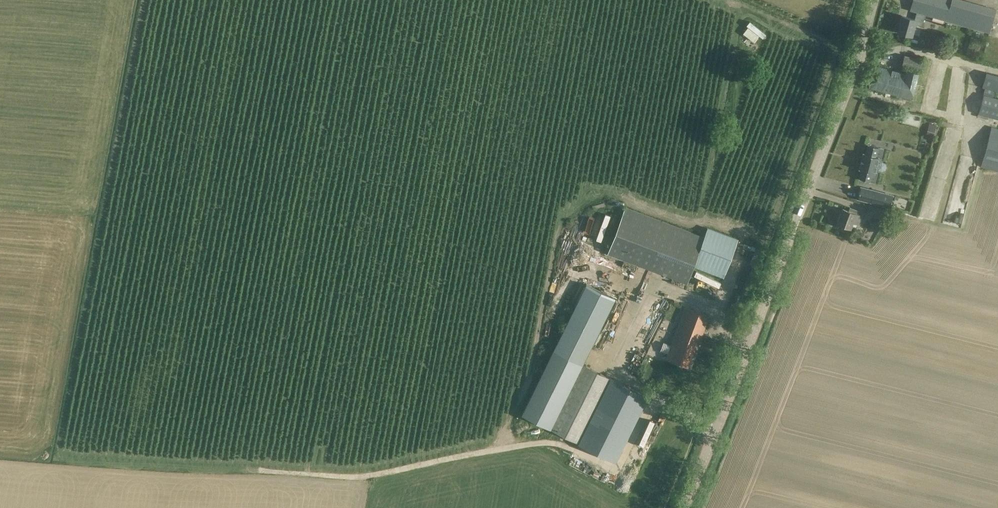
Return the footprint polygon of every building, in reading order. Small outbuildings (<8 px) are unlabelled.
[(911,7),(913,11),(917,12),(914,19),(902,16),(898,31),(912,35),(915,24),(922,26),(925,14),(989,32),(996,10),(985,7),(962,0),(913,0),(911,7)] [(748,26),(764,41),(768,37),(751,22),(748,26)] [(924,61),(904,56),(901,66),(922,71),(924,61)] [(875,66),(869,87),(885,92),(884,95),(891,97),(892,94),(911,99),(918,73),(906,69),(904,74),(875,66)] [(985,88),(983,94),(993,97),(995,91),(985,88)] [(978,113),(997,119),(997,98),(993,97),(983,94),(978,113)] [(928,134),(933,136),(936,125),(931,123),(928,134)] [(991,128),(980,167),(997,172),(997,130),(991,128)] [(878,158),(881,159),(883,149),(868,145),(866,154),(863,153),(862,159),(861,159),(860,163),(859,169),(862,170),(859,179),(875,183),(877,173),(875,172),(878,158)] [(860,187),(857,199),(880,205),(883,193),(860,187)] [(884,209),(869,204),(866,214),(882,218),(884,209)] [(704,236),(624,207),(607,254),(687,283),(694,266),(724,277),(738,240),(707,228),(704,236)] [(859,211),(850,207),(848,211),(843,208),(837,223),(850,227),(852,222),(858,224),(861,215),(858,214),(859,211)] [(616,298),(587,284),(522,415),(616,461),(647,398),(582,365),(616,298)] [(709,316),(686,307),(682,316),(676,314),(673,321),(679,324),(666,358),(687,367),(693,352),(695,353),(709,316)]
